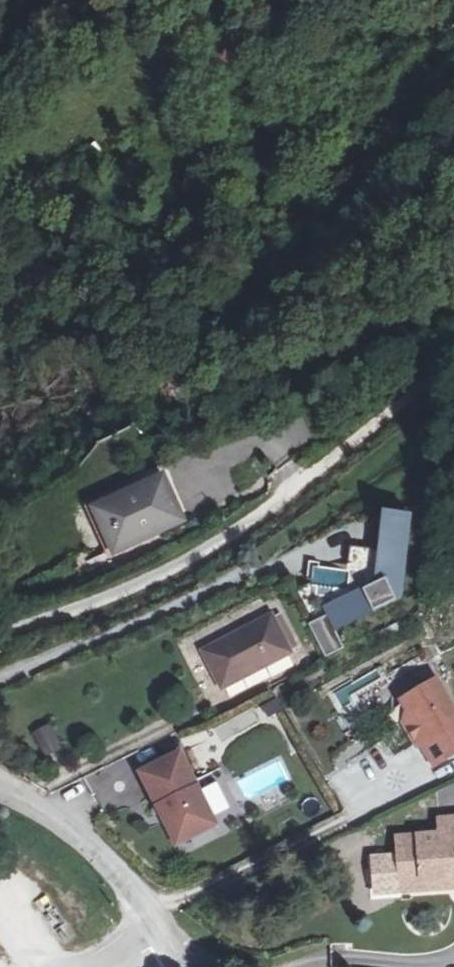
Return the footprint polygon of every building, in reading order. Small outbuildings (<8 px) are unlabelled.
[(108,506),(123,545),(192,519),(174,478),(108,506)] [(381,583),(325,607),(335,631),(404,602),(414,515),(385,511),(378,574),(381,583)] [(314,584),(346,588),(348,571),(316,567),(314,584)] [(288,655),(269,615),(203,648),(221,688),(288,655)] [(453,716),(453,701),(438,674),(405,694),(416,713),(408,718),(419,737),(422,735),(432,729),(435,734),(434,736),(432,738),(430,741),(429,745),(437,758),(453,748),(453,717),(453,716)] [(432,729),(422,735),(429,745),(430,741),(432,738),(434,736),(435,734),(432,729)] [(181,754),(143,773),(160,808),(167,804),(186,841),(218,824),(181,754)] [(167,804),(160,808),(179,844),(186,841),(167,804)] [(453,873),(453,818),(439,820),(439,836),(397,840),(401,893),(439,890),(440,874),(453,873)] [(439,890),(453,889),(453,873),(440,874),(439,890)]
